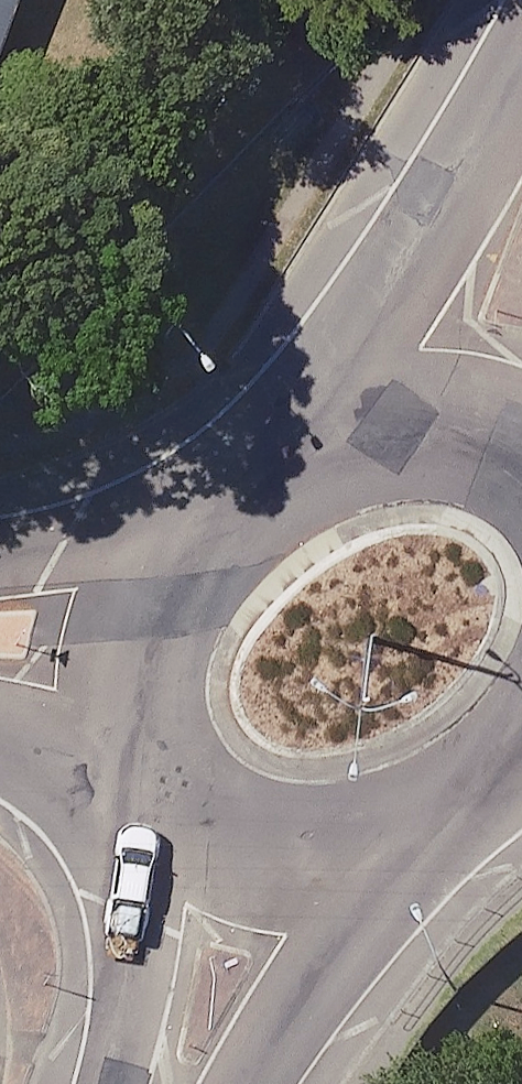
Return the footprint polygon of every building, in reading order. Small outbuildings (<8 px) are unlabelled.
[(9,0),(0,0),(0,23),(9,0)]
